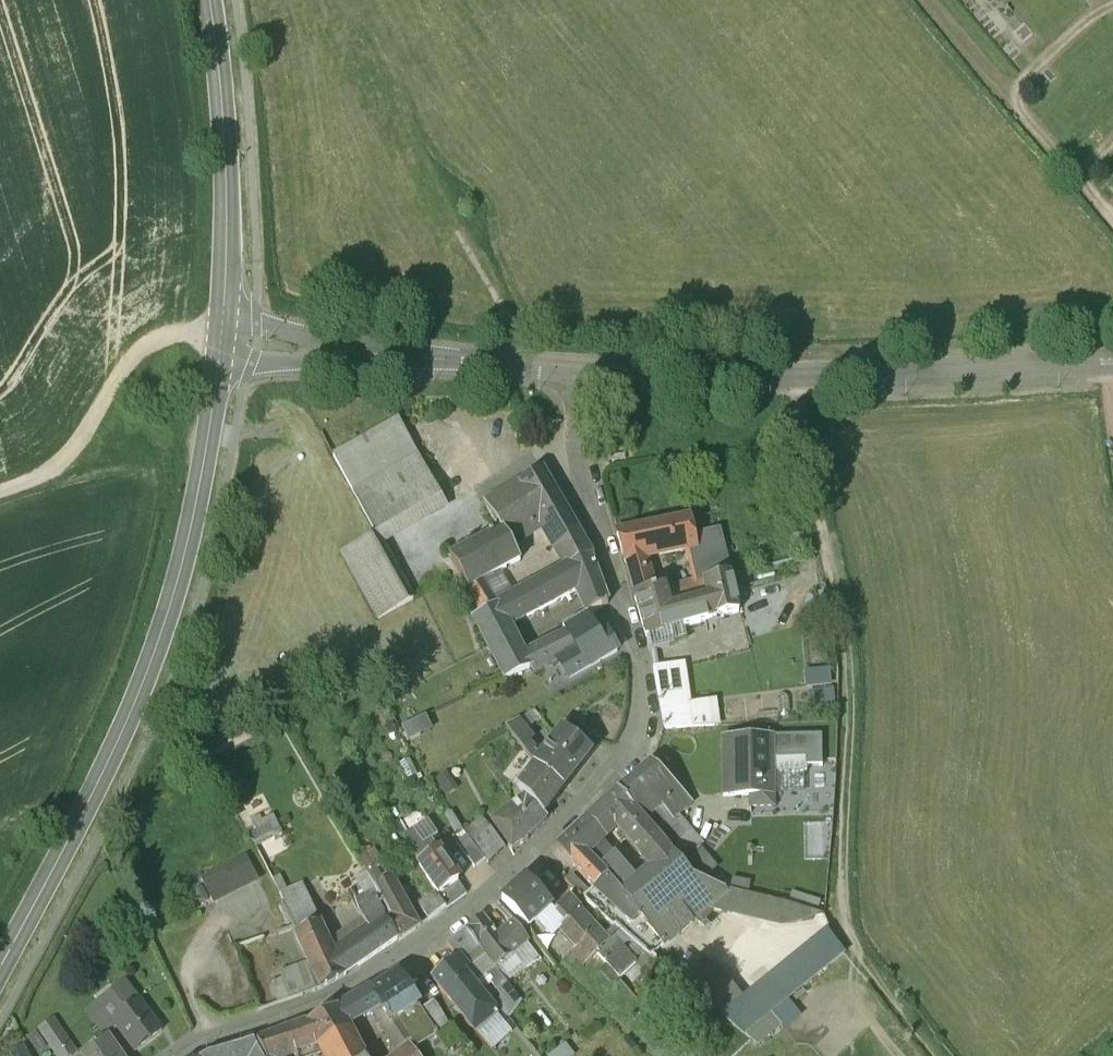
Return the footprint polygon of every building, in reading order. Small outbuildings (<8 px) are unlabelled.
[(397,416),(332,453),(375,530),(440,493),(397,416)] [(541,466),(519,480),(542,520),(565,506),(541,466)] [(519,480),(485,502),(500,528),(502,526),(510,540),(535,524),(534,523),(541,519),(541,520),(542,520),(519,480)] [(542,520),(541,520),(558,547),(582,537),(565,506),(542,520)] [(688,518),(618,532),(626,560),(645,555),(693,545),(691,535),(688,518)] [(500,528),(449,555),(467,586),(481,578),(519,557),(510,540),(502,526),(500,528)] [(717,528),(691,535),(693,545),(703,580),(704,582),(729,574),(720,544),(719,544),(717,528)] [(380,532),(343,552),(382,622),(419,602),(380,532)] [(582,537),(558,547),(567,564),(590,551),(582,537)] [(567,564),(536,581),(547,602),(575,587),(598,574),(590,553),(591,553),(590,551),(567,564)] [(645,555),(626,560),(635,592),(653,589),(645,555)] [(598,574),(575,587),(585,610),(607,598),(598,574)] [(653,589),(635,592),(647,634),(747,609),(744,597),(736,599),(729,574),(704,582),(703,582),(707,598),(672,606),(667,588),(667,586),(653,589)] [(481,578),(467,586),(481,610),(498,602),(481,578)] [(820,578),(790,587),(795,602),(825,592),(820,578)] [(703,580),(667,588),(672,606),(707,598),(703,582),(704,582),(703,580)] [(536,581),(498,602),(509,622),(547,602),(536,581)] [(585,610),(574,616),(561,626),(564,632),(571,646),(583,639),(612,622),(602,603),(608,600),(607,598),(585,610)] [(509,622),(498,602),(481,610),(482,612),(472,616),(505,679),(530,666),(532,670),(566,654),(573,651),(571,646),(564,632),(531,648),(528,640),(520,644),(509,622)] [(583,639),(571,646),(573,651),(566,654),(574,669),(594,658),(583,639)] [(810,663),(831,663),(831,652),(809,653),(810,663)] [(685,660),(654,664),(663,727),(720,723),(717,697),(690,700),(685,660)] [(836,664),(810,666),(812,704),(839,702),(836,664)] [(601,739),(570,716),(561,727),(592,751),(601,739)] [(534,741),(517,719),(505,726),(525,753),(534,741)] [(409,723),(398,728),(403,738),(414,733),(409,723)] [(592,751),(561,727),(541,752),(537,749),(540,746),(534,741),(525,753),(533,763),(564,788),(592,751)] [(773,736),(723,737),(724,793),(774,793),(773,756),(804,756),(804,763),(820,763),(820,735),(773,735),(773,736)] [(650,761),(617,789),(644,819),(655,810),(642,796),(649,790),(664,801),(678,788),(650,761)] [(543,812),(564,788),(533,763),(517,784),(521,788),(543,812)] [(522,796),(493,818),(512,847),(526,837),(546,816),(543,812),(521,788),(518,792),(522,796)] [(678,788),(664,801),(677,809),(690,799),(678,788)] [(644,819),(617,789),(586,817),(600,833),(600,836),(613,822),(634,847),(654,831),(644,819)] [(667,819),(654,831),(662,839),(684,818),(678,814),(670,822),(667,819)] [(251,827),(265,856),(291,844),(277,815),(251,827)] [(586,817),(556,845),(562,852),(550,862),(565,879),(577,868),(593,886),(604,877),(582,852),(600,836),(600,833),(586,817)] [(488,823),(471,840),(487,861),(504,844),(488,823)] [(661,942),(664,942),(708,906),(710,908),(729,892),(728,888),(692,874),(662,839),(654,831),(634,847),(651,866),(634,881),(614,854),(609,849),(611,847),(600,836),(582,852),(604,877),(593,886),(604,898),(609,901),(612,905),(601,914),(623,933),(641,919),(661,942)] [(426,832),(408,842),(420,863),(438,852),(426,832)] [(420,863),(420,864),(437,892),(456,879),(453,875),(438,852),(420,863)] [(214,903),(256,882),(245,858),(203,879),(214,903)] [(466,863),(453,875),(456,879),(437,892),(446,906),(482,876),(466,863)] [(415,927),(392,882),(383,866),(367,875),(381,903),(388,916),(384,919),(397,939),(415,927)] [(525,876),(502,897),(528,924),(536,917),(551,933),(557,927),(565,920),(555,908),(554,908),(525,876)] [(823,917),(824,914),(728,888),(729,892),(710,908),(780,926),(823,917)] [(437,892),(418,903),(428,918),(446,906),(437,892)] [(636,960),(612,934),(608,938),(567,896),(555,908),(565,920),(567,917),(597,948),(595,951),(596,951),(619,976),(636,960)] [(355,944),(335,957),(343,975),(397,939),(384,919),(388,916),(381,903),(363,915),(371,927),(352,940),(355,944)] [(498,933),(482,914),(464,929),(477,947),(479,945),(495,964),(517,947),(503,929),(498,933)] [(597,948),(567,917),(565,920),(557,927),(575,946),(571,950),(583,963),(596,951),(595,951),(597,948)] [(527,939),(514,920),(503,929),(517,947),(527,939)] [(319,922),(295,933),(312,971),(320,988),(343,975),(335,957),(319,922)] [(742,1033),(847,951),(828,928),(742,993),(715,959),(684,982),(684,983),(742,1033)] [(464,929),(447,940),(458,956),(461,959),(477,947),(464,929)] [(312,971),(268,985),(251,943),(233,949),(258,1009),(320,988),(312,971)] [(458,956),(432,977),(445,993),(467,976),(463,970),(467,966),(461,959),(458,956)] [(511,986),(496,968),(486,975),(500,994),(511,986)] [(467,976),(445,993),(456,1007),(473,1027),(495,1011),(467,976)] [(402,980),(396,984),(392,978),(371,991),(380,1008),(373,1012),(394,1050),(414,1038),(402,1016),(419,1006),(402,980)] [(162,1029),(127,982),(117,990),(130,1008),(112,1021),(134,1050),(162,1029)] [(370,988),(338,1006),(347,1023),(363,1014),(364,1016),(373,1012),(380,1008),(371,991),(370,988)] [(450,1026),(434,1001),(421,1009),(437,1034),(450,1026)] [(306,1022),(282,1031),(293,1051),(294,1052),(319,1044),(349,1028),(347,1023),(338,1006),(306,1022)] [(40,1030),(57,1055),(73,1055),(78,1053),(55,1019),(40,1030)] [(319,1044),(324,1055),(363,1055),(349,1028),(319,1044)] [(293,1051),(282,1031),(253,1041),(262,1055),(280,1055),(293,1051)] [(107,1036),(82,1055),(83,1055),(121,1055),(107,1036)] [(220,1051),(207,1055),(262,1055),(253,1041),(220,1051)] [(27,1042),(13,1052),(15,1055),(37,1055),(27,1042)] [(398,1055),(418,1055),(410,1047),(398,1055)]
